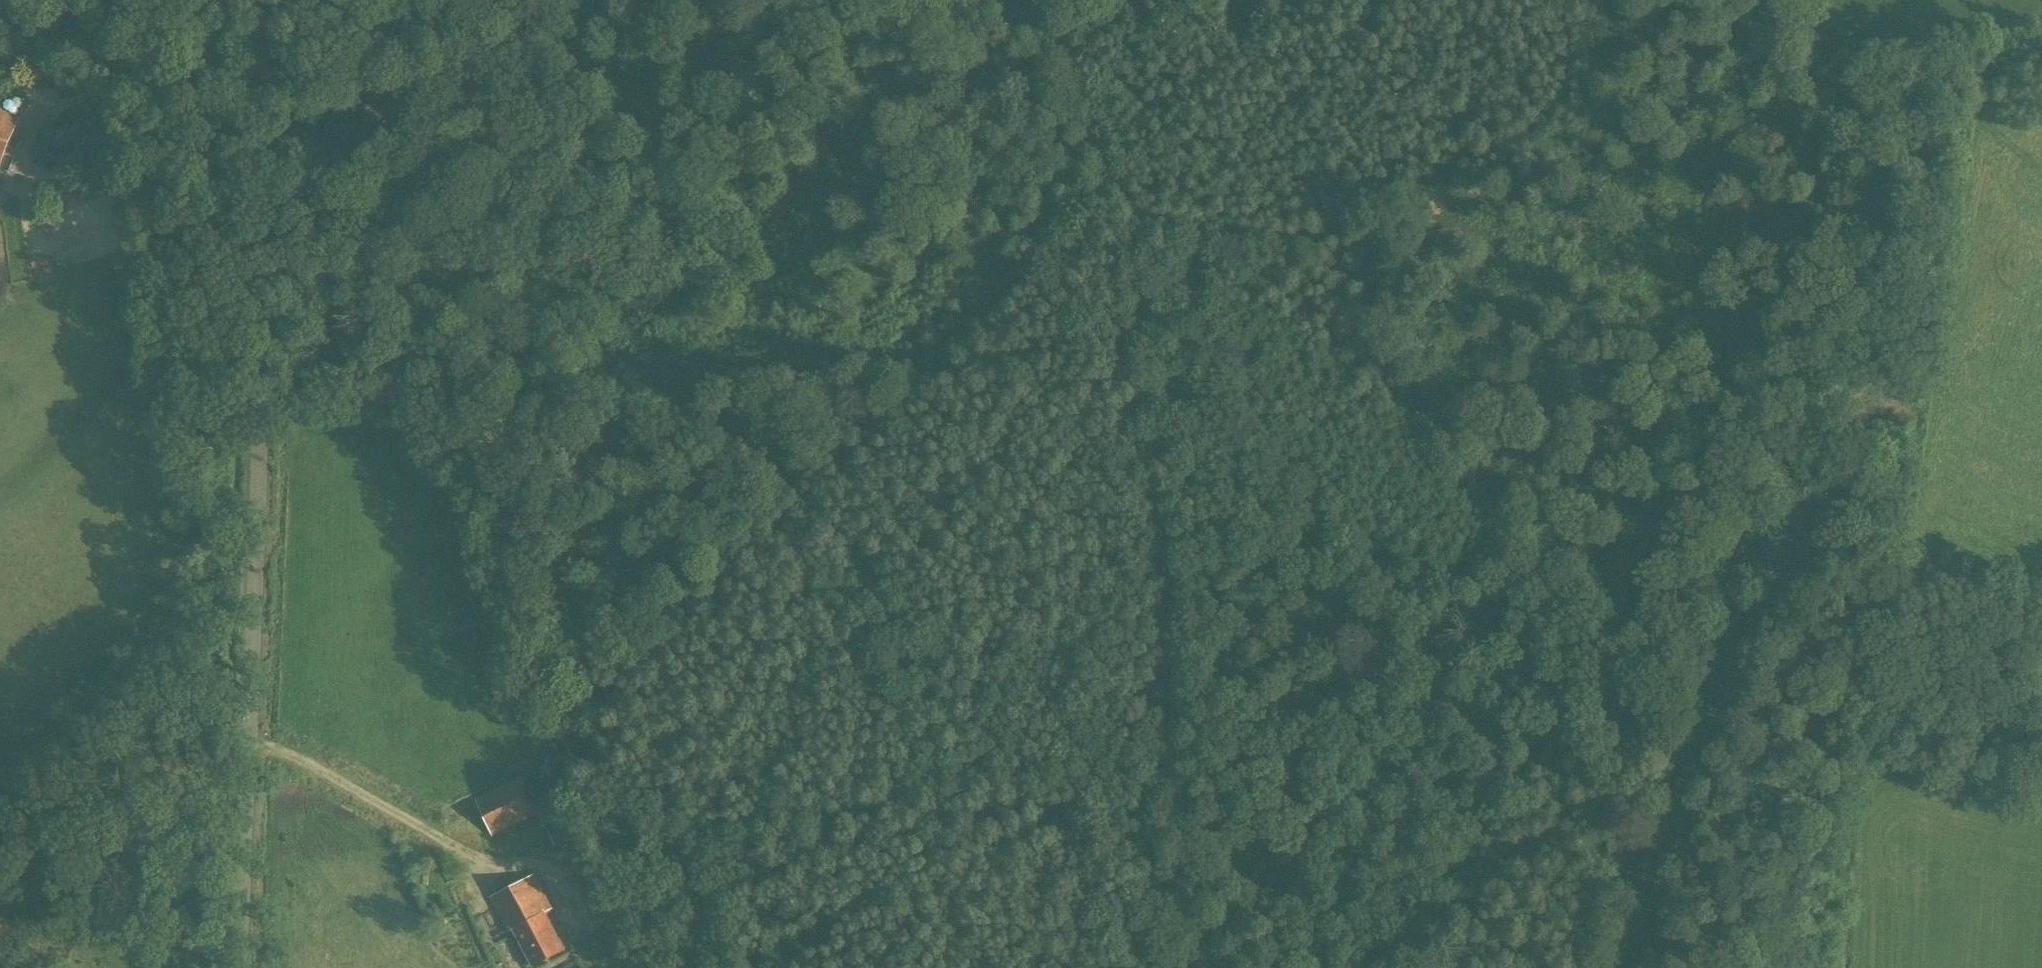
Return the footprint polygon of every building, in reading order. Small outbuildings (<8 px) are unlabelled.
[(15,116),(0,110),(0,154),(15,116)] [(538,814),(523,774),(474,800),(492,835),(538,814)] [(573,816),(547,826),(554,845),(580,835),(573,816)] [(512,928),(531,965),(564,949),(545,912),(552,908),(534,874),(491,896),(508,930),(512,928)] [(507,967),(523,967),(527,967),(516,936),(498,943),(507,967)]
